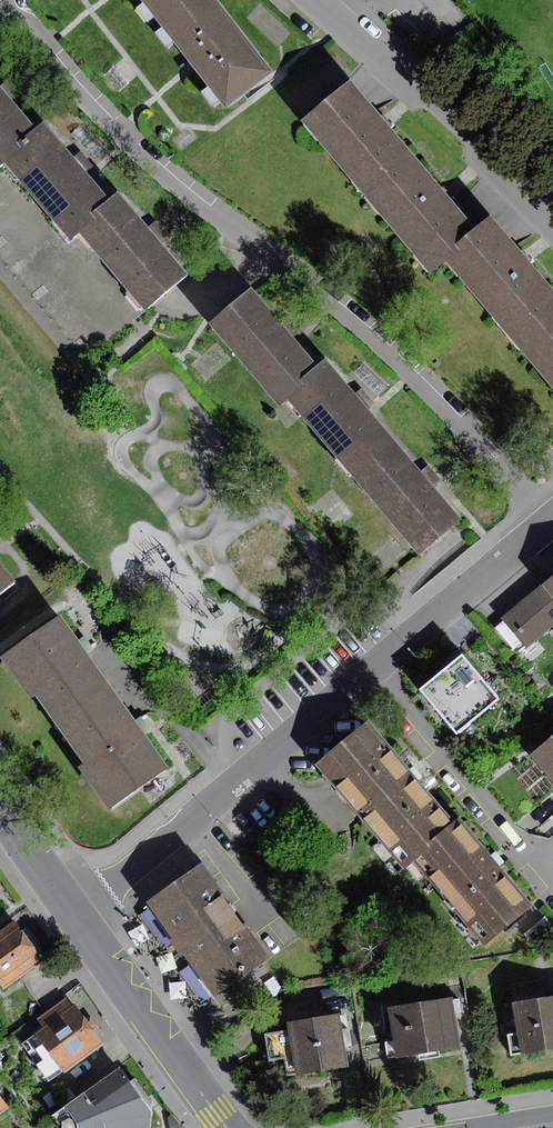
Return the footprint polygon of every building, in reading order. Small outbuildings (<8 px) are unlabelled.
[(161,22),(190,0),(144,0),(161,22)] [(217,0),(190,0),(161,22),(192,64),(225,106),(271,71),(217,0)] [(366,197),(414,156),(385,121),(351,80),(302,121),(366,197)] [(0,83),(0,164),(1,163),(40,129),(5,89),(0,83)] [(84,164),(47,122),(40,129),(1,163),(70,241),(78,235),(116,201),(84,164)] [(81,125),(72,135),(94,156),(103,147),(81,125)] [(414,156),(366,197),(427,270),(443,256),(476,230),(446,194),(414,156)] [(78,235),(144,310),(188,272),(155,234),(122,197),(116,201),(78,235)] [(552,295),(552,289),(525,256),(492,216),(476,230),(443,256),(507,333),(552,295)] [(285,398),(322,365),(287,325),(253,286),(211,322),(280,402),(285,398)] [(507,333),(552,388),(552,295),(507,333)] [(354,476),(396,440),(362,401),(328,361),(322,365),(285,398),(354,476)] [(432,480),(396,440),(354,476),(421,554),(464,517),(432,480)] [(18,581),(0,559),(0,595),(18,581)] [(502,618),(526,647),(552,624),(552,576),(502,618)] [(38,695),(63,730),(117,692),(93,658),(63,615),(1,658),(31,700),(38,695)] [(464,655),(421,691),(457,734),(500,699),(464,655)] [(140,726),(117,692),(63,730),(85,763),(80,767),(109,809),(169,767),(140,726)] [(367,724),(317,766),(403,867),(410,861),(453,825),(367,724)] [(531,755),(552,781),(552,737),(531,755)] [(410,861),(484,946),(531,906),(458,821),(453,825),(410,861)] [(202,866),(150,903),(216,997),(268,959),(202,866)] [(523,934),(534,948),(552,933),(552,927),(545,917),(523,934)] [(0,931),(0,983),(4,988),(43,960),(14,921),(0,931)] [(513,985),(516,1003),(547,999),(544,980),(513,985)] [(45,1027),(21,1044),(49,1083),(105,1043),(70,993),(38,1016),(45,1027)] [(454,998),(390,1008),(395,1040),(386,1042),(388,1057),(398,1056),(398,1060),(462,1051),(454,998)] [(513,1004),(518,1033),(509,1034),(512,1054),(521,1053),(522,1055),(552,1051),(552,998),(547,999),(516,1003),(513,1004)] [(340,1015),(290,1023),(291,1031),(267,1035),(271,1060),(285,1058),(289,1078),(349,1069),(345,1047),(353,1046),(350,1027),(342,1028),(340,1015)] [(122,1067),(66,1106),(79,1125),(80,1127),(152,1127),(153,1112),(122,1067)]
